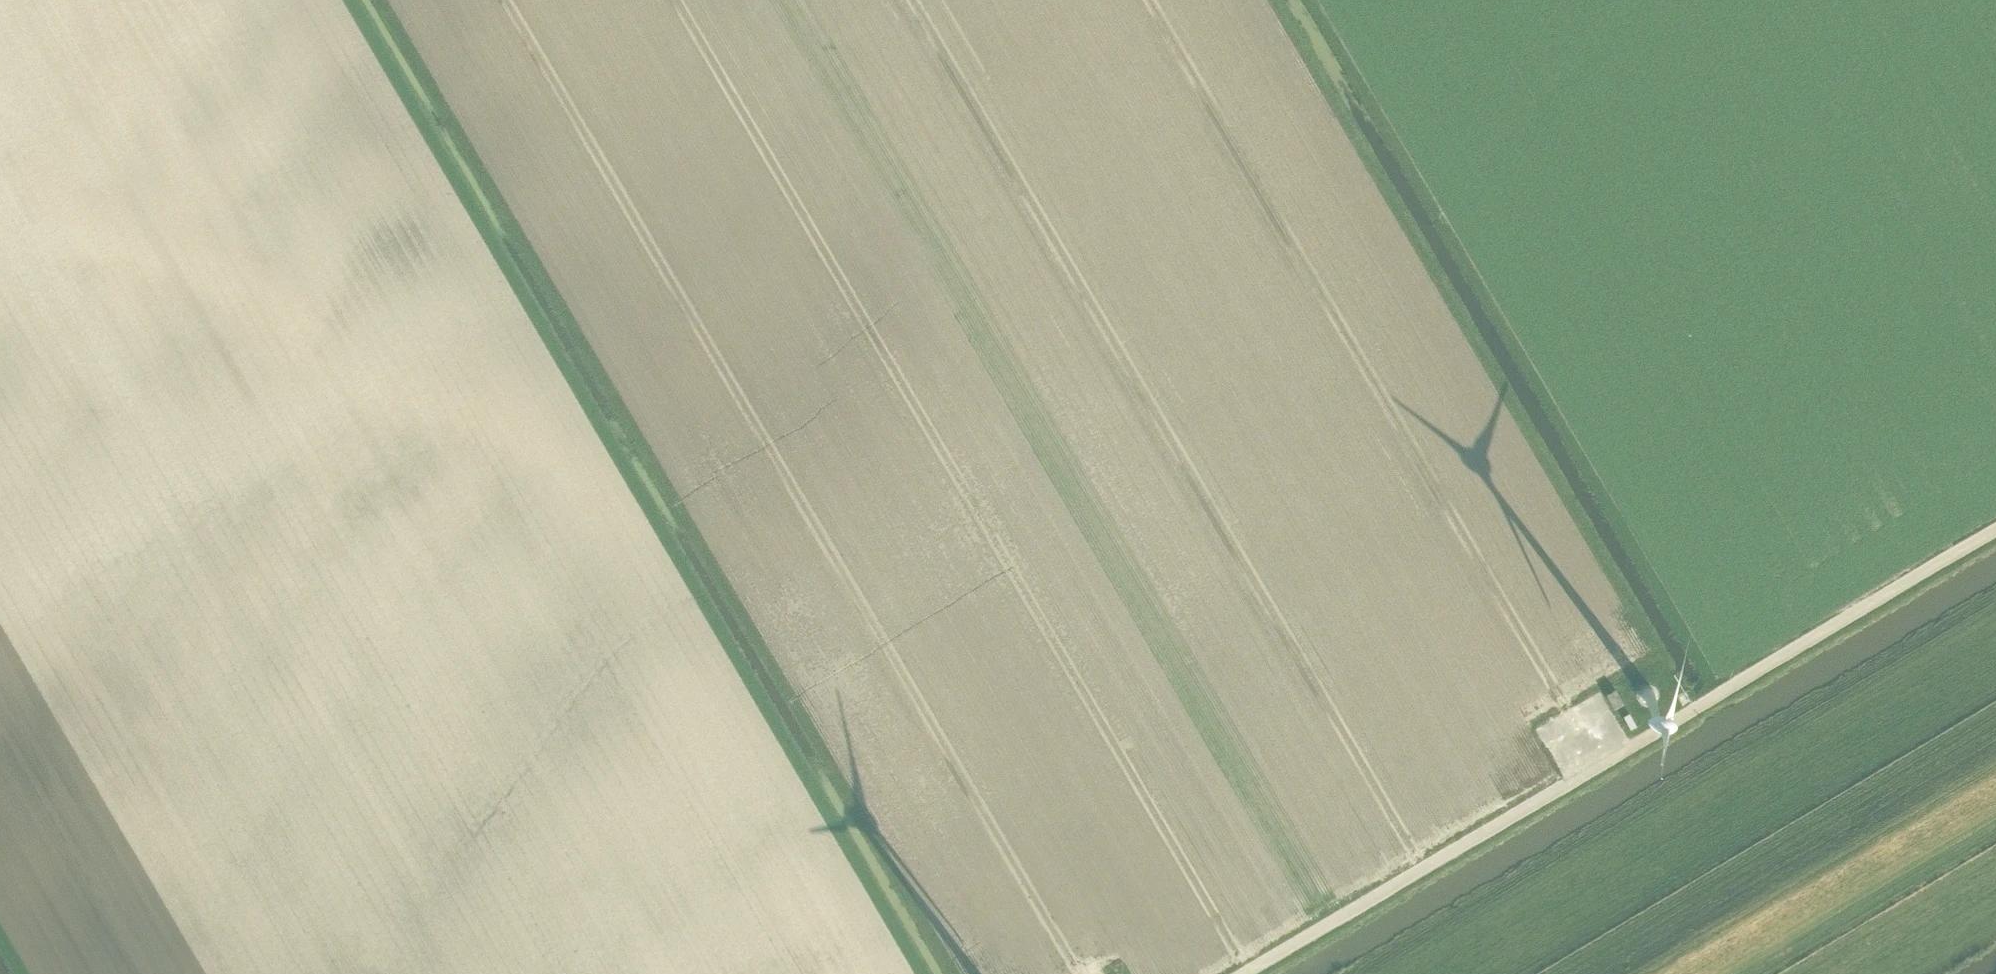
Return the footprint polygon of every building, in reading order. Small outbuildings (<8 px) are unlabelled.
[(1643,693),(1643,694),(1643,695),(1644,696),(1644,697),(1644,698),(1645,698),(1645,699),(1646,699),(1647,700),(1648,700),(1649,701),(1650,701),(1651,701),(1652,701),(1652,700),(1653,700),(1654,700),(1654,699),(1655,699),(1655,698),(1656,698),(1656,697),(1657,696),(1657,695),(1657,694),(1657,693),(1657,692),(1656,691),(1656,690),(1655,690),(1655,689),(1654,688),(1653,688),(1653,687),(1652,687),(1651,687),(1650,687),(1649,687),(1648,687),(1647,687),(1647,688),(1646,688),(1645,689),(1645,690),(1644,690),(1644,691),(1643,692),(1643,693)]
